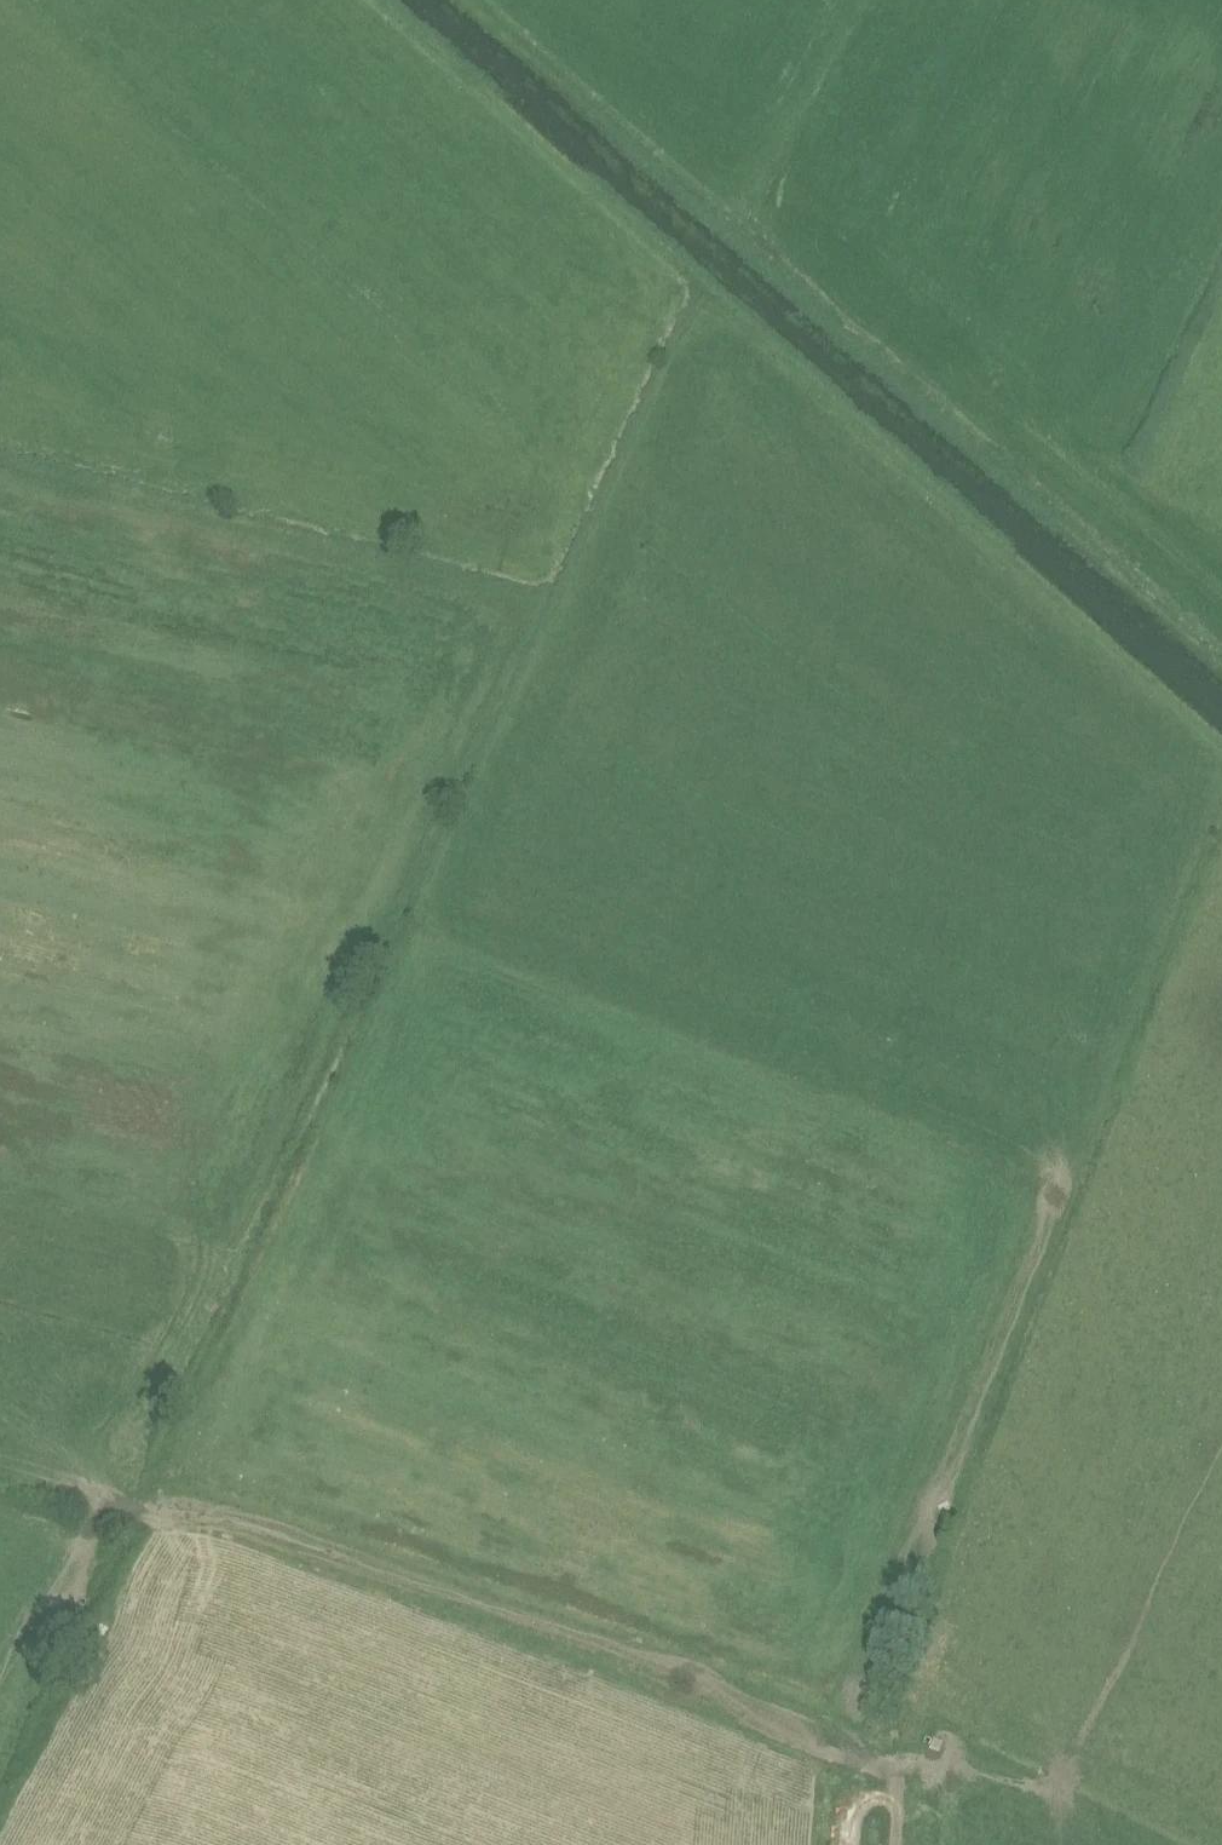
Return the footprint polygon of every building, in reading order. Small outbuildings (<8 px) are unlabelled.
[(829,1844),(856,1844),(855,1808),(828,1808),(829,1844)]
